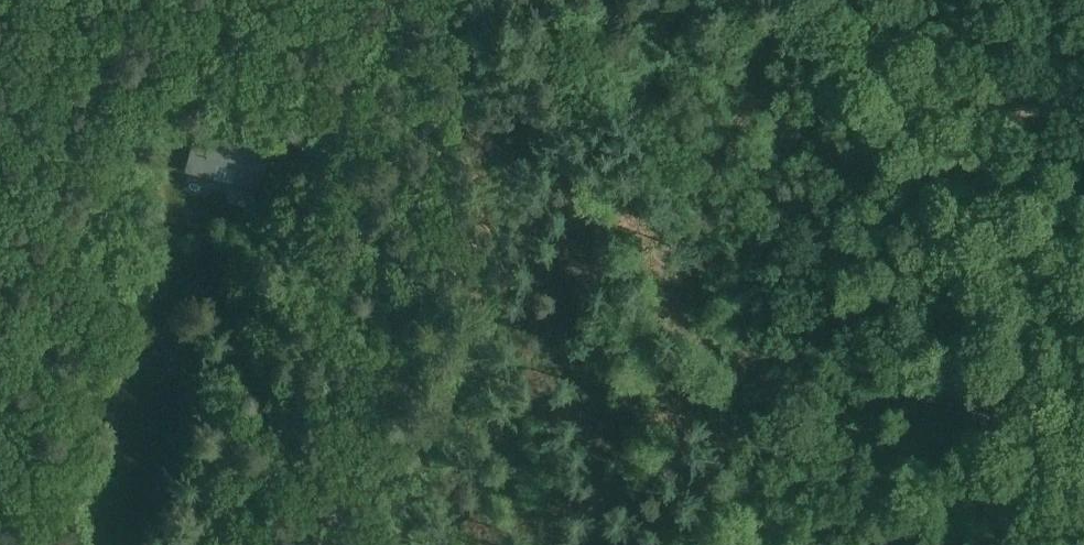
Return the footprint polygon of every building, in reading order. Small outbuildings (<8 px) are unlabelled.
[(241,144),(241,147),(222,142),(223,139),(197,132),(188,166),(213,173),(216,160),(238,165),(235,178),(258,184),(267,150),(241,144)]
